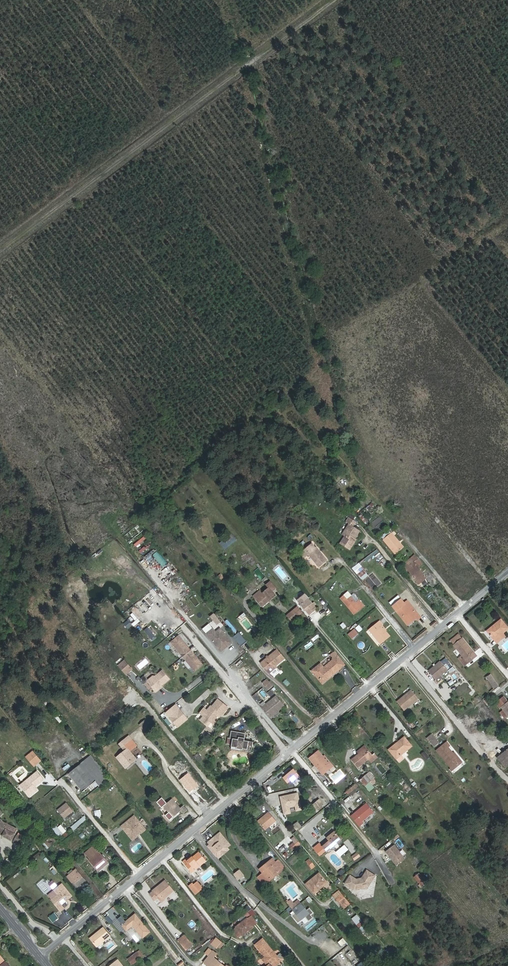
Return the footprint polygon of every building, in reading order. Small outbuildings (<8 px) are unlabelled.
[(379,515),(373,520),(376,524),(374,526),(379,532),(387,525),(379,515)] [(347,548),(358,531),(353,527),(355,524),(347,519),(343,524),(347,527),(338,542),(347,548)] [(396,552),(404,547),(391,531),(383,537),(396,552)] [(218,543),(223,549),(234,539),(229,534),(218,543)] [(148,553),(144,549),(148,545),(145,540),(148,538),(146,535),(134,544),(143,557),(148,553)] [(314,549),(310,544),(300,553),(303,558),(307,554),(317,566),(325,560),(315,548),(314,549)] [(367,562),(380,552),(377,549),(365,559),(367,562)] [(161,567),(167,562),(158,551),(152,556),(161,567)] [(420,566),(412,557),(408,560),(416,569),(420,566)] [(424,578),(408,560),(401,566),(417,584),(424,578)] [(362,581),(369,575),(359,563),(352,568),(362,581)] [(280,566),(275,569),(282,580),(286,577),(280,566)] [(269,591),(273,588),(267,581),(263,585),(266,587),(259,593),(257,590),(251,595),(259,605),(272,595),(269,591)] [(431,591),(426,596),(429,599),(434,595),(431,591)] [(353,596),(350,593),(342,600),(355,616),(365,607),(355,595),(353,596)] [(190,599),(196,607),(200,603),(194,596),(190,599)] [(310,617),(317,611),(304,597),(298,602),(310,617)] [(387,604),(389,607),(398,600),(395,597),(387,604)] [(398,600),(389,607),(405,626),(416,617),(403,602),(401,604),(398,600)] [(135,614),(138,611),(132,605),(129,607),(135,614)] [(287,616),(292,621),(302,613),(297,607),(287,616)] [(506,628),(499,618),(485,629),(494,641),(502,635),(500,632),(506,628)] [(379,626),(382,624),(379,620),(367,630),(378,643),(387,636),(379,626)] [(148,627),(144,630),(153,641),(157,637),(148,627)] [(211,630),(205,635),(219,653),(231,644),(219,629),(214,633),(211,630)] [(350,636),(353,640),(359,635),(355,631),(350,636)] [(449,638),(453,644),(462,637),(458,631),(449,638)] [(239,646),(244,642),(239,636),(234,640),(239,646)] [(460,653),(457,655),(463,663),(475,654),(462,637),(453,644),(460,653)] [(181,639),(173,645),(185,659),(193,653),(181,639)] [(276,649),(261,663),(269,672),(284,658),(276,649)] [(193,653),(185,659),(197,674),(204,668),(193,653)] [(311,669),(321,681),(343,664),(336,655),(322,666),(319,662),(311,669)] [(434,677),(446,668),(439,658),(427,667),(434,677)] [(126,666),(121,670),(128,678),(133,674),(126,666)] [(155,679),(149,684),(158,695),(163,691),(162,690),(171,682),(164,674),(157,680),(155,679)] [(492,689),(496,685),(488,674),(483,678),(492,689)] [(266,688),(271,684),(266,678),(261,682),(266,688)] [(402,710),(417,698),(410,691),(396,702),(402,710)] [(505,700),(501,694),(493,701),(497,706),(498,705),(507,717),(507,699),(507,698),(505,700)] [(264,703),(262,700),(258,704),(269,716),(283,705),(274,695),(264,703)] [(202,715),(206,717),(203,721),(210,727),(213,723),(216,726),(231,707),(220,699),(210,712),(206,709),(202,715)] [(180,729),(189,721),(178,707),(168,715),(180,729)] [(147,732),(152,727),(146,720),(141,724),(147,732)] [(244,741),(246,733),(231,731),(230,739),(233,739),(231,747),(237,748),(237,749),(243,750),(243,749),(252,750),(253,742),(244,741)] [(438,742),(432,734),(427,738),(433,746),(438,742)] [(138,745),(130,736),(119,745),(126,753),(119,759),(128,769),(138,761),(130,751),(138,745)] [(410,747),(402,737),(387,750),(395,759),(410,747)] [(448,745),(445,741),(436,749),(452,769),(459,764),(445,747),(448,745)] [(507,761),(507,746),(496,756),(504,765),(507,761)] [(371,756),(365,747),(349,760),(356,768),(367,759),(370,763),(376,758),(373,754),(371,756)] [(322,772),(331,764),(318,748),(309,756),(322,772)] [(34,768),(41,763),(33,752),(26,758),(34,768)] [(97,784),(108,776),(88,753),(65,772),(81,790),(94,780),(97,784)] [(359,779),(363,785),(373,777),(368,772),(359,779)] [(38,792),(35,789),(43,782),(37,774),(21,787),(30,798),(38,792)] [(188,775),(180,781),(189,792),(197,786),(188,775)] [(348,795),(359,786),(356,783),(345,792),(348,795)] [(110,784),(98,794),(104,802),(116,792),(110,784)] [(301,810),(299,793),(281,796),(284,813),(290,813),(289,804),(295,803),(296,811),(301,810)] [(182,808),(174,798),(165,806),(175,817),(183,810),(185,813),(189,810),(185,806),(182,808)] [(323,804),(319,799),(312,805),(316,810),(323,804)] [(350,813),(357,822),(360,819),(371,810),(363,801),(350,813)] [(72,812),(66,805),(58,812),(64,819),(72,812)] [(265,827),(276,819),(273,815),(269,810),(262,815),(258,818),(265,827)] [(72,831),(86,820),(84,817),(70,828),(72,831)] [(132,840),(145,829),(135,817),(122,827),(132,840)] [(0,820),(0,833),(3,835),(3,836),(12,840),(17,830),(0,822),(1,821),(0,820)] [(302,826),(298,822),(293,826),(297,830),(302,826)] [(78,836),(82,840),(95,828),(91,824),(78,836)] [(65,832),(60,826),(57,829),(55,827),(51,830),(57,838),(65,832)] [(340,839),(331,828),(322,836),(327,841),(319,848),(323,853),(340,839)] [(230,843),(222,834),(208,846),(216,855),(230,843)] [(24,839),(17,836),(14,841),(21,845),(24,839)] [(47,849),(55,843),(49,836),(45,839),(46,841),(42,844),(47,849)] [(288,844),(292,847),(300,841),(296,837),(288,844)] [(392,844),(383,849),(393,864),(401,858),(392,844)] [(112,863),(97,846),(88,854),(102,871),(112,863)] [(189,872),(203,861),(196,851),(181,863),(189,872)] [(351,856),(354,860),(361,856),(358,852),(351,856)] [(275,860),(273,857),(261,868),(263,870),(270,878),(282,868),(275,860)] [(310,868),(313,865),(307,857),(304,860),(310,868)] [(282,868),(284,866),(278,858),(275,860),(282,868)] [(238,880),(245,875),(240,869),(233,874),(238,880)] [(360,877),(355,878),(349,874),(343,882),(353,888),(366,885),(373,874),(365,869),(360,877)] [(263,883),(270,878),(263,870),(257,875),(263,883)] [(76,871),(66,879),(76,891),(86,883),(76,871)] [(311,890),(325,880),(318,871),(305,881),(311,890)] [(419,872),(414,877),(422,887),(427,882),(419,872)] [(157,900),(173,887),(165,876),(148,889),(149,891),(146,893),(151,899),(154,897),(157,900)] [(53,889),(57,885),(53,880),(48,883),(53,889)] [(202,887),(197,881),(189,887),(195,894),(202,887)] [(61,906),(71,897),(61,885),(54,891),(57,895),(51,901),(60,912),(64,909),(61,906)] [(342,905),(348,900),(337,887),(331,891),(342,905)] [(54,892),(48,897),(51,901),(57,895),(54,892)] [(286,901),(294,911),(290,914),(296,921),(300,918),(300,917),(303,914),(307,919),(311,916),(309,913),(312,911),(308,907),(305,909),(296,898),(291,901),(289,898),(286,901)] [(55,912),(48,917),(53,923),(59,918),(55,912)] [(365,927),(355,913),(349,918),(360,931),(365,927)] [(149,932),(135,914),(128,920),(122,925),(126,930),(132,925),(142,938),(149,932)] [(237,937),(255,923),(249,915),(231,929),(237,937)] [(110,935),(102,926),(89,937),(97,946),(110,935)] [(189,944),(183,937),(178,941),(183,948),(189,944)] [(220,946),(223,943),(215,938),(212,943),(216,947),(218,945),(220,946)] [(280,960),(261,938),(254,944),(264,956),(262,958),(267,964),(265,965),(273,965),(280,960)] [(212,950),(203,963),(207,965),(226,965),(215,958),(217,954),(212,950)] [(143,956),(139,951),(128,959),(132,964),(143,956)] [(0,952),(0,965),(11,965),(0,952)]
